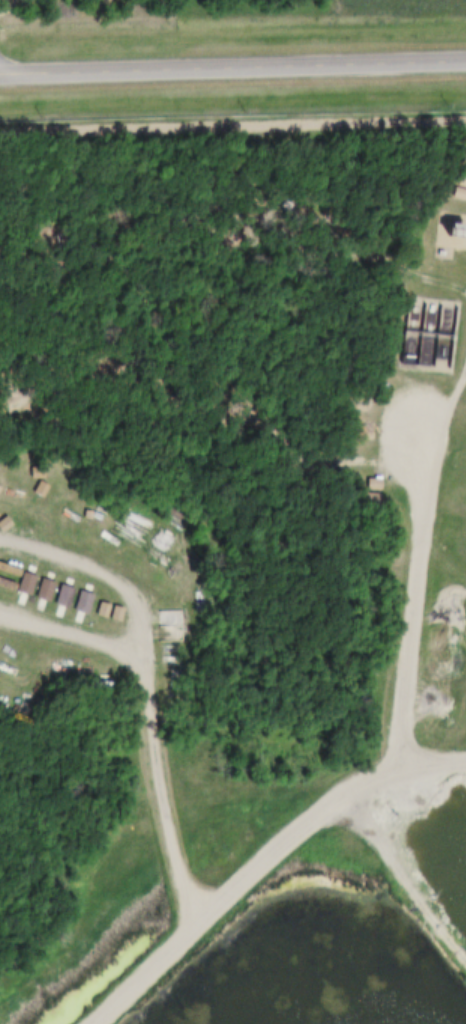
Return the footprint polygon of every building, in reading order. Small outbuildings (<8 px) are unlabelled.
[(441,222),(460,224),(458,238),(439,236),(441,222)] [(37,477),(30,487),(41,495),(48,485),(37,477)] [(358,477),(373,478),(372,489),(358,488),(358,477)] [(357,491),(372,492),(371,502),(357,501),(357,491)] [(381,507),(381,496),(366,496),(366,507),(381,507)] [(11,575),(13,570),(15,562),(0,557),(0,571),(11,575)] [(14,593),(21,572),(0,565),(0,588),(14,593)] [(13,570),(2,601),(16,606),(20,595),(23,596),(30,576),(13,570)] [(30,576),(19,607),(33,612),(37,601),(40,602),(47,582),(30,576)] [(50,603),(56,583),(42,580),(37,600),(50,603)] [(50,582),(39,613),(53,617),(56,606),(60,607),(66,588),(50,582)] [(76,592),(63,586),(55,605),(67,611),(76,592)] [(69,588),(58,619),(72,624),(76,613),(79,614),(86,594),(69,588)] [(90,596),(83,616),(89,618),(96,598),(90,596)]
